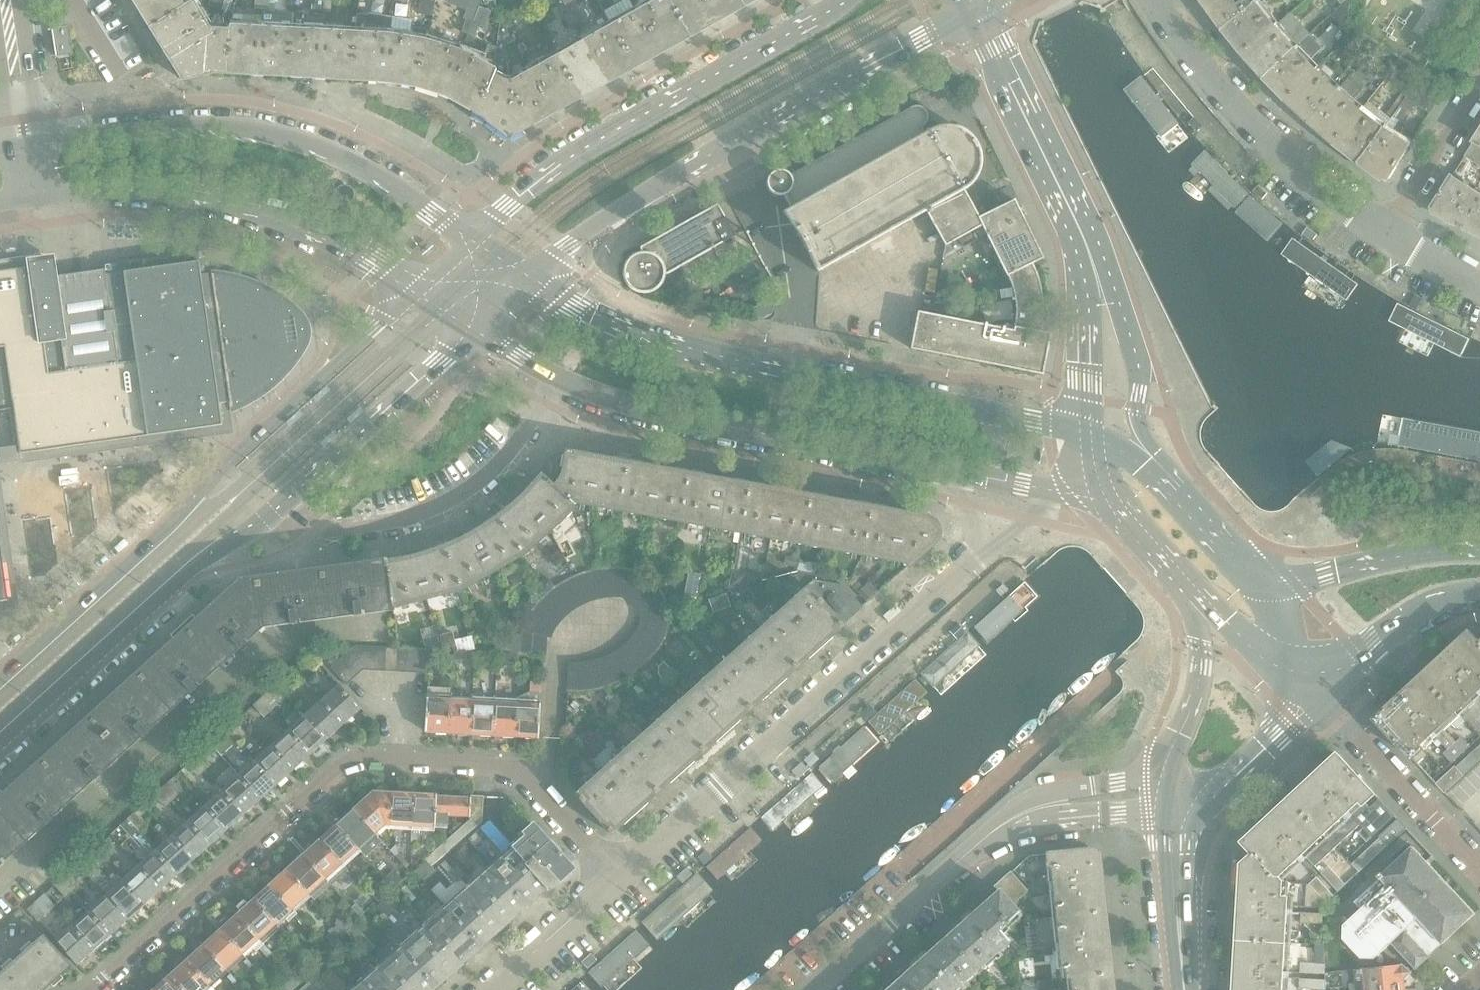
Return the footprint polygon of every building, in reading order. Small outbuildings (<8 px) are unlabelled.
[(181,0),(133,0),(150,28),(185,6),(181,0)] [(231,0),(217,0),(215,7),(227,11),(231,0)] [(324,0),(316,0),(316,11),(323,11),(324,0)] [(332,0),(324,0),(323,11),(323,12),(331,13),(332,0)] [(482,0),(471,0),(468,9),(476,12),(479,7),(482,0)] [(574,8),(578,6),(575,0),(570,0),(564,4),(568,11),(575,24),(581,21),(574,8)] [(667,0),(655,0),(610,25),(634,67),(687,37),(667,0)] [(739,0),(667,0),(687,37),(742,6),(739,0)] [(1238,0),(1201,0),(1226,34),(1241,53),(1279,23),(1274,17),(1261,1),(1254,6),(1250,0),(1249,0),(1242,5),(1238,0)] [(226,73),(228,27),(209,27),(193,1),(185,6),(150,28),(182,79),(209,73),(209,72),(226,73)] [(483,30),(490,11),(479,7),(476,12),(473,22),(468,35),(474,37),(478,28),(483,30)] [(575,24),(568,11),(561,15),(568,28),(575,24)] [(352,80),(354,30),(341,29),(341,26),(323,25),(323,15),(293,13),(292,16),(291,27),(289,76),(352,80)] [(414,86),(426,39),(425,39),(427,30),(411,27),(410,32),(390,29),(392,17),(368,13),(368,15),(357,14),(354,30),(352,80),(382,82),(414,86)] [(289,76),(291,27),(292,16),(272,16),(272,22),(261,21),(261,16),(241,14),(241,16),(233,15),(228,27),(226,73),(289,76)] [(71,53),(69,26),(68,26),(67,17),(54,18),(54,26),(51,26),(53,54),(71,53)] [(468,35),(473,22),(466,19),(461,32),(468,35)] [(511,80),(508,79),(508,70),(523,61),(520,55),(507,32),(502,22),(500,22),(496,48),(493,66),(472,111),(486,119),(485,121),(508,137),(530,125),(515,97),(511,80)] [(1318,66),(1299,46),(1298,45),(1304,40),(1312,32),(1306,26),(1292,38),(1279,23),(1241,53),(1244,56),(1266,81),(1285,100),(1318,66)] [(634,67),(610,25),(600,31),(596,25),(563,43),(566,50),(556,55),(579,97),(634,67)] [(472,111),(493,66),(496,48),(488,45),(484,55),(441,37),(438,42),(426,39),(414,86),(444,96),(472,111)] [(579,97),(556,55),(546,61),(542,55),(525,65),(528,71),(512,80),(511,80),(515,97),(530,125),(579,97)] [(1364,107),(1345,91),(1318,66),(1285,100),(1290,105),(1300,115),(1309,123),(1324,136),(1333,144),(1364,107)] [(1346,81),(1355,71),(1349,66),(1340,76),(1346,81)] [(1191,134),(1141,76),(1125,89),(1160,133),(1158,135),(1171,150),(1191,134)] [(1413,88),(1406,97),(1406,98),(1407,99),(1431,113),(1437,102),(1413,88)] [(1392,118),(1407,99),(1406,98),(1406,97),(1400,93),(1387,115),(1392,118)] [(963,190),(965,188),(970,184),(975,178),(978,171),(979,164),(980,161),(979,156),(978,149),(975,142),(974,142),(970,136),(965,132),(958,128),(951,126),(946,126),(943,125),(940,126),(936,127),(933,128),(929,129),(924,132),(921,127),(922,126),(925,123),(926,120),(926,117),(927,115),(925,111),(922,108),(919,106),(914,106),(911,106),(910,107),(835,149),(789,174),(785,171),(781,170),(777,170),(772,171),(769,174),(767,178),(766,180),(766,182),(766,184),(768,189),(770,192),(774,195),(779,196),(783,195),(790,207),(783,211),(793,228),(806,249),(816,272),(818,271),(835,261),(925,211),(963,190)] [(1411,144),(1391,129),(1364,107),(1333,144),(1349,156),(1369,171),(1382,181),(1389,180),(1411,144)] [(1201,126),(1193,117),(1187,122),(1195,131),(1201,126)] [(1474,142),(1465,156),(1475,163),(1470,169),(1479,176),(1479,146),(1474,142)] [(1247,195),(1204,150),(1190,164),(1192,166),(1188,171),(1229,211),(1233,206),(1235,208),(1247,195)] [(1475,189),(1452,176),(1432,208),(1433,214),(1457,226),(1479,237),(1479,191),(1475,189)] [(1268,193),(1259,185),(1253,191),(1263,199),(1268,193)] [(352,196),(353,193),(351,190),(349,187),(345,186),(342,186),(340,187),(338,188),(337,189),(336,191),(336,193),(336,195),(336,197),(337,198),(338,200),(339,201),(341,202),(343,203),(345,203),(348,202),(351,200),(352,196)] [(1005,329),(990,326),(919,312),(917,312),(910,348),(994,365),(1037,373),(1041,374),(1049,334),(1047,333),(1040,332),(1042,319),(1042,310),(1042,306),(1041,298),(1041,293),(1038,280),(1033,268),(1031,263),(1037,261),(1042,258),(1022,215),(1018,209),(1014,199),(1003,204),(989,212),(978,217),(972,207),(963,190),(925,211),(932,224),(936,230),(945,245),(945,246),(942,259),(973,242),(968,235),(960,240),(959,238),(981,226),(983,228),(1007,276),(1008,275),(1009,277),(1013,288),(1014,298),(1015,300),(1015,312),(1014,325),(1006,323),(1005,329)] [(657,276),(707,248),(710,253),(719,248),(716,243),(728,237),(710,205),(633,248),(634,253),(628,255),(623,259),(619,263),(617,268),(616,274),(617,279),(619,285),(623,289),(628,292),(633,294),(638,294),(643,293),(648,291),(653,287),(656,282),(657,276)] [(1340,288),(1348,275),(1288,230),(1277,243),(1309,266),(1303,274),(1322,288),(1328,280),(1340,288)] [(0,410),(2,409),(13,407),(11,399),(37,395),(34,371),(47,370),(45,359),(63,356),(60,340),(61,340),(65,339),(57,281),(53,258),(35,261),(34,255),(0,260),(0,410)] [(288,357),(298,343),(294,340),(288,303),(286,301),(271,291),(255,283),(238,277),(220,273),(211,272),(210,273),(200,274),(198,261),(142,269),(142,270),(127,273),(126,271),(104,274),(116,363),(122,403),(142,400),(147,435),(222,425),(219,403),(229,402),(251,392),(265,382),(277,370),(288,357)] [(304,320),(300,313),(288,303),(294,340),(298,343),(305,346),(306,342),(308,333),(307,329),(306,324),(304,320)] [(1458,365),(1469,340),(1400,306),(1388,331),(1458,365)] [(122,403),(116,363),(99,366),(110,441),(127,438),(122,403)] [(110,441),(99,366),(82,368),(92,443),(110,441)] [(92,443),(82,368),(65,371),(75,446),(92,443)] [(58,448),(47,373),(47,370),(34,371),(37,395),(11,399),(13,407),(17,439),(34,451),(58,448)] [(75,446),(65,371),(47,373),(58,448),(75,446)] [(147,435),(142,400),(122,403),(127,438),(147,435)] [(809,414),(810,406),(797,403),(795,412),(809,414)] [(618,505),(626,461),(624,461),(624,459),(613,457),(612,459),(565,450),(564,455),(562,455),(560,466),(562,467),(560,473),(557,480),(553,485),(572,501),(577,497),(618,505)] [(679,517),(687,472),(685,472),(685,470),(674,468),(673,470),(664,468),(641,464),(641,462),(629,460),(629,462),(626,461),(618,505),(679,517)] [(740,529),(748,484),(746,483),(746,481),(735,479),(734,481),(701,475),(702,473),(690,471),(690,473),(687,472),(679,517),(740,529)] [(561,513),(572,501),(553,485),(540,474),(527,489),(512,503),(507,507),(506,506),(496,513),(498,515),(496,516),(522,555),(525,553),(522,548),(530,541),(534,544),(564,516),(561,513)] [(802,541),(809,495),(807,494),(807,492),(796,490),(795,492),(762,486),(763,484),(751,482),(751,484),(748,484),(740,529),(802,541)] [(862,553),(870,506),(868,505),(868,503),(857,501),(856,503),(823,497),(824,495),(812,493),(812,495),(809,495),(802,541),(862,553)] [(936,539),(938,534),(938,529),(937,525),(934,520),(930,517),(925,516),(884,508),(885,506),(873,504),(873,506),(870,506),(862,553),(901,560),(907,567),(933,543),(936,539)] [(522,555),(496,516),(494,517),(493,516),(483,522),(484,524),(468,533),(456,539),(456,538),(445,542),(446,544),(443,545),(460,589),(464,587),(462,583),(472,577),(474,581),(509,562),(507,557),(516,552),(519,557),(522,555)] [(460,589),(443,545),(441,546),(441,544),(430,548),(430,550),(411,555),(391,559),(385,560),(389,585),(391,602),(403,599),(404,603),(447,592),(446,588),(456,585),(457,589),(460,589)] [(797,567),(799,558),(785,555),(783,564),(797,567)] [(392,610),(391,602),(389,585),(385,560),(385,558),(318,567),(324,615),(352,611),(353,615),(360,614),(360,610),(389,606),(389,611),(392,610)] [(324,615),(318,567),(254,575),(260,623),(288,619),(289,624),(296,623),(295,619),(324,615)] [(615,593),(616,567),(611,567),(599,568),(603,594),(615,593)] [(627,595),(636,571),(634,570),(622,568),(616,567),(615,593),(627,595)] [(603,594),(599,568),(593,569),(583,572),(591,597),(603,594)] [(658,587),(655,583),(648,577),(640,573),(636,571),(627,595),(628,595),(637,602),(658,587)] [(803,584),(814,574),(799,571),(795,575),(803,584)] [(591,597),(583,572),(580,573),(567,578),(580,601),(591,597)] [(241,640),(260,623),(254,575),(240,577),(195,618),(192,615),(179,626),(214,665),(235,645),(239,649),(244,644),(241,640)] [(580,601),(567,578),(557,585),(554,587),(570,608),(580,601)] [(1040,598),(1023,579),(969,628),(986,647),(1040,598)] [(862,606),(843,584),(835,583),(813,580),(806,585),(808,588),(835,617),(841,624),(860,607),(860,608),(862,606)] [(1002,597),(1009,591),(1004,585),(997,591),(1002,597)] [(570,608),(554,587),(547,592),(542,598),(560,615),(570,608)] [(667,607),(665,598),(660,590),(658,587),(637,602),(637,603),(642,612),(668,609),(667,607)] [(835,617),(808,588),(762,630),(795,667),(842,625),(841,624),(835,617)] [(560,615),(542,598),(538,602),(536,603),(531,610),(553,625),(560,615)] [(668,625),(669,618),(669,616),(668,609),(642,612),(642,614),(642,624),(666,634),(666,633),(668,625)] [(553,625),(531,610),(530,612),(525,622),(522,632),(532,633),(543,636),(547,636),(552,625),(553,625)] [(662,644),(666,634),(642,624),(642,626),(636,635),(636,636),(657,652),(662,644)] [(957,624),(949,631),(956,638),(964,631),(957,624)] [(193,684),(214,665),(179,626),(170,635),(172,638),(133,673),(166,709),(187,689),(190,692),(196,687),(193,684)] [(795,667),(762,630),(716,670),(750,708),(795,667)] [(980,645),(967,631),(919,673),(940,696),(986,654),(979,647),(980,645)] [(543,636),(532,633),(522,632),(495,642),(494,650),(531,653),(530,654),(542,655),(543,636)] [(1470,632),(1423,676),(1457,713),(1479,691),(1479,642),(1470,632)] [(657,652),(636,636),(628,645),(645,664),(648,661),(656,653),(657,652)] [(363,670),(354,645),(339,659),(355,676),(363,670)] [(373,670),(375,646),(354,645),(363,670),(373,670)] [(645,664),(628,645),(627,646),(619,652),(618,653),(632,675),(635,673),(645,664)] [(384,671),(386,647),(375,646),(373,670),(384,671)] [(396,671),(397,647),(386,647),(384,671),(396,671)] [(406,672),(407,648),(397,647),(396,671),(406,672)] [(418,673),(419,648),(407,648),(406,672),(418,673)] [(428,673),(430,649),(419,648),(418,673),(428,673)] [(491,663),(491,653),(491,652),(477,651),(476,662),(491,663)] [(473,662),(474,653),(454,652),(454,660),(473,662)] [(632,675),(618,653),(607,659),(618,682),(624,679),(632,675)] [(355,676),(339,659),(330,667),(346,685),(355,676)] [(618,682),(607,659),(596,663),(602,688),(606,687),(618,682)] [(311,674),(300,662),(293,668),(304,680),(311,674)] [(602,688),(596,663),(585,665),(584,665),(585,678),(587,691),(594,690),(602,688)] [(587,691),(585,678),(584,665),(573,666),(570,666),(568,666),(568,668),(566,692),(573,692),(587,691)] [(304,680),(293,668),(286,674),(297,687),(304,680)] [(750,708),(716,670),(670,712),(703,749),(750,708)] [(144,728),(166,709),(133,673),(86,716),(119,751),(120,750),(139,733),(142,736),(147,732),(144,728)] [(1442,726),(1457,713),(1423,676),(1377,719),(1413,759),(1423,750),(1420,747),(1429,738),(1438,747),(1442,743),(1448,749),(1443,754),(1452,763),(1470,746),(1462,737),(1456,742),(1442,726)] [(935,698),(915,677),(868,721),(887,742),(906,725),(903,721),(926,700),(930,704),(935,698)] [(447,732),(448,699),(449,690),(455,690),(456,678),(450,678),(449,687),(427,686),(427,698),(426,698),(424,731),(435,732),(435,734),(445,734),(445,732),(447,732)] [(538,737),(539,705),(540,682),(530,681),(529,692),(517,698),(517,703),(515,736),(525,737),(525,739),(535,739),(535,737),(538,737)] [(360,707),(339,684),(321,699),(342,723),(360,707)] [(278,703),(269,695),(266,692),(260,698),(270,710),(278,703)] [(270,710),(260,698),(253,704),(256,707),(263,716),(270,710)] [(342,723),(321,699),(304,714),(326,738),(342,723)] [(469,733),(471,700),(448,699),(447,732),(458,733),(458,735),(468,735),(468,733),(469,733)] [(493,735),(494,702),(471,700),(469,733),(480,734),(480,736),(490,737),(490,735),(493,735)] [(515,736),(517,703),(494,702),(493,735),(502,736),(502,737),(512,738),(512,736),(515,736)] [(866,720),(867,719),(876,712),(869,705),(860,713),(866,720)] [(703,749),(670,712),(623,754),(657,791),(703,749)] [(326,738),(304,714),(288,729),(310,753),(326,738)] [(96,772),(107,762),(110,765),(122,753),(120,750),(119,751),(86,716),(37,760),(69,796),(91,776),(94,780),(99,775),(96,772)] [(243,734),(236,725),(233,722),(227,728),(237,740),(243,734)] [(879,742),(863,724),(814,766),(832,786),(835,783),(837,786),(854,771),(852,768),(879,742)] [(237,740),(227,728),(219,735),(229,747),(237,740)] [(310,753),(288,729),(270,745),(292,769),(310,753)] [(292,769),(270,745),(254,759),(276,783),(292,769)] [(1463,775),(1479,760),(1479,747),(1456,768),(1455,766),(1436,784),(1445,792),(1463,775)] [(210,764),(203,755),(200,752),(193,759),(203,771),(210,764)] [(657,791),(623,754),(576,795),(608,831),(610,832),(612,831),(657,791)] [(810,754),(804,760),(810,766),(816,760),(811,755),(810,754)] [(1395,816),(1338,755),(1292,798),(1336,847),(1355,829),(1367,842),(1376,833),(1395,816)] [(203,771),(193,759),(186,765),(196,777),(203,771)] [(276,783),(254,759),(238,774),(260,798),(276,783)] [(69,796),(37,760),(2,792),(0,790),(0,819),(20,840),(43,820),(46,823),(51,818),(48,815),(69,796)] [(801,763),(792,771),(798,778),(807,769),(801,763)] [(824,786),(811,771),(757,817),(771,833),(782,823),(791,833),(821,806),(812,796),(824,786)] [(260,798),(238,774),(221,789),(243,813),(260,798)] [(177,794),(167,782),(160,789),(170,800),(177,794)] [(170,800),(160,789),(153,795),(163,807),(170,800)] [(243,813),(221,789),(204,804),(226,829),(243,813)] [(389,822),(391,792),(372,791),(352,809),(373,832),(384,822),(389,822)] [(412,823),(414,794),(391,792),(389,822),(412,823)] [(435,824),(435,821),(434,820),(435,795),(414,794),(412,823),(411,831),(411,842),(416,842),(416,832),(419,832),(420,824),(435,824)] [(470,815),(470,798),(435,795),(434,820),(435,821),(449,821),(449,814),(470,815)] [(477,825),(480,822),(482,796),(471,796),(470,798),(470,815),(469,816),(477,825)] [(1336,847),(1292,798),(1245,842),(1256,854),(1275,876),(1280,876),(1304,855),(1315,866),(1322,860),(1336,847)] [(226,829),(204,804),(187,819),(210,843),(226,829)] [(508,831),(486,808),(485,815),(489,820),(503,835),(508,831)] [(373,832),(352,809),(336,824),(357,847),(356,848),(362,854),(365,857),(382,842),(373,832)] [(144,824),(134,812),(126,819),(137,830),(144,824)] [(477,825),(469,816),(469,819),(467,821),(473,828),(477,825)] [(20,840),(0,819),(0,858),(20,840)] [(137,830),(126,819),(119,825),(130,837),(137,830)] [(210,843),(187,819),(170,834),(193,859),(210,843)] [(1388,847),(1407,828),(1398,819),(1379,837),(1380,837),(1387,846),(1388,847)] [(503,835),(489,820),(480,828),(498,848),(507,839),(503,835)] [(473,828),(467,821),(463,824),(470,831),(473,828)] [(568,864),(532,824),(532,823),(521,833),(524,836),(513,846),(515,848),(493,867),(526,904),(545,887),(547,890),(547,889),(568,871),(568,864)] [(357,847),(336,824),(319,839),(340,862),(356,848),(357,847)] [(470,831),(463,824),(460,827),(466,834),(470,831)] [(466,834),(460,827),(457,830),(463,837),(466,834)] [(762,842),(748,827),(704,866),(717,881),(728,871),(736,880),(757,860),(750,852),(762,842)] [(463,837),(457,830),(453,833),(460,840),(463,837)] [(460,840),(453,833),(450,836),(456,843),(460,840)] [(193,859),(170,834),(154,849),(176,874),(193,859)] [(456,843),(450,836),(446,839),(453,846),(456,843)] [(1380,837),(1375,842),(1383,850),(1387,846),(1380,837)] [(340,862),(319,839),(303,854),(324,877),(340,862)] [(453,846),(446,839),(445,840),(443,842),(449,849),(453,846)] [(449,849),(443,842),(440,845),(446,852),(449,849)] [(1375,842),(1370,846),(1378,855),(1383,850),(1375,842)] [(111,854),(103,846),(100,843),(93,849),(104,861),(111,854)] [(398,855),(395,845),(389,851),(395,857),(398,855)] [(446,852),(440,845),(436,848),(443,855),(446,852)] [(1475,913),(1435,870),(1413,846),(1383,874),(1382,873),(1379,876),(1382,879),(1370,890),(1369,889),(1367,891),(1368,892),(1356,903),(1362,909),(1343,926),(1343,940),(1361,959),(1376,958),(1393,943),(1417,968),(1429,957),(1428,956),(1442,943),(1443,944),(1475,913)] [(1370,846),(1366,851),(1373,859),(1378,855),(1370,846)] [(443,855),(436,848),(433,851),(439,858),(443,855)] [(104,861),(93,849),(86,855),(96,867),(104,861)] [(176,874),(154,849),(137,864),(160,889),(176,874)] [(1103,911),(1097,853),(1091,849),(1046,853),(1048,868),(1053,868),(1058,916),(1103,911)] [(439,858),(433,851),(429,854),(436,861),(439,858)] [(705,851),(697,857),(703,864),(711,858),(705,851)] [(1366,851),(1361,855),(1369,863),(1373,859),(1366,851)] [(324,877),(303,854),(286,869),(307,892),(306,892),(314,900),(330,885),(323,877),(324,877)] [(368,860),(365,857),(362,854),(360,857),(365,863),(368,860)] [(436,861),(429,854),(426,857),(432,864),(436,861)] [(1286,882),(1280,876),(1275,876),(1256,854),(1244,864),(1241,906),(1291,909),(1292,898),(1285,897),(1286,882)] [(1361,855),(1356,860),(1364,868),(1369,863),(1361,855)] [(1356,860),(1352,864),(1359,872),(1364,868),(1356,860)] [(160,889),(137,864),(121,879),(143,904),(160,889)] [(464,875),(456,865),(451,869),(460,878),(464,875)] [(1328,866),(1321,873),(1326,878),(1333,871),(1328,866)] [(526,904),(493,867),(447,908),(480,945),(526,904)] [(690,873),(685,868),(680,873),(685,878),(690,873)] [(307,892),(286,869),(269,885),(290,907),(306,892),(307,892)] [(351,875),(346,869),(342,873),(348,878),(351,875)] [(460,878),(451,869),(447,873),(455,882),(460,878)] [(401,879),(393,870),(385,878),(392,886),(401,879)] [(1333,871),(1326,878),(1330,882),(1337,876),(1333,872),(1333,871)] [(78,885),(67,872),(60,878),(71,891),(78,885)] [(712,890),(695,872),(641,921),(658,940),(679,921),(686,929),(716,902),(708,893),(712,890)] [(1026,890),(1010,872),(995,886),(997,889),(1011,904),(1026,890)] [(143,904),(121,879),(116,874),(100,890),(104,894),(105,893),(127,918),(143,904)] [(1337,876),(1330,882),(1334,887),(1341,880),(1337,876)] [(1321,882),(1317,877),(1309,884),(1314,889),(1321,882)] [(71,891),(60,878),(53,885),(64,897),(71,891)] [(1341,880),(1334,887),(1339,892),(1346,885),(1341,880)] [(1321,882),(1314,889),(1314,890),(1318,894),(1325,887),(1321,882)] [(1318,894),(1314,890),(1309,884),(1307,884),(1305,907),(1322,908),(1322,906),(1327,903),(1322,898),(1318,894)] [(290,907),(269,885),(253,900),(273,922),(290,907)] [(376,899),(382,893),(377,887),(370,893),(376,899)] [(1325,887),(1318,894),(1322,898),(1330,891),(1325,887)] [(999,930),(1018,912),(1011,904),(997,889),(943,937),(974,971),(1008,941),(999,930)] [(1330,891),(1322,898),(1327,903),(1334,896),(1330,891)] [(127,918),(105,893),(104,894),(88,909),(110,934),(127,918)] [(318,905),(313,899),(310,902),(315,908),(318,905)] [(273,922),(253,900),(236,914),(256,937),(273,922)] [(418,915),(410,905),(406,909),(415,918),(418,915)] [(44,915),(36,906),(29,912),(37,921),(44,915)] [(1289,943),(1291,912),(1291,909),(1241,906),(1239,940),(1289,943)] [(480,945),(447,908),(402,948),(435,986),(480,945)] [(110,934),(88,909),(71,924),(93,949),(110,934)] [(415,918),(406,909),(402,913),(411,922),(415,918)] [(1110,973),(1103,911),(1058,916),(1064,970),(1067,970),(1067,978),(1070,978),(1110,973)] [(256,937),(236,914),(220,929),(239,952),(256,937)] [(303,921),(297,915),(294,918),(300,925),(303,921)] [(93,949),(71,924),(54,939),(76,964),(93,949)] [(331,943),(343,932),(337,925),(325,937),(331,943)] [(366,941),(352,926),(345,932),(359,947),(366,941)] [(286,935),(279,928),(275,931),(282,938),(286,935)] [(239,952),(220,929),(203,944),(223,967),(239,952)] [(633,930),(587,971),(604,989),(618,989),(624,984),(620,979),(637,965),(631,958),(646,945),(633,930)] [(60,975),(71,965),(43,933),(42,934),(31,944),(22,952),(12,961),(3,969),(0,972),(0,987),(3,989),(43,989),(50,984),(50,983),(60,975)] [(943,937),(900,976),(912,989),(953,989),(974,971),(943,937)] [(1287,975),(1289,943),(1239,940),(1237,972),(1287,975)] [(1051,948),(1050,941),(1027,943),(1027,950),(1038,949),(1051,948)] [(1325,963),(1324,943),(1315,944),(1316,964),(1325,963)] [(223,967),(203,944),(187,959),(207,982),(223,967)] [(271,953),(263,945),(259,949),(267,957),(271,953)] [(402,948),(356,989),(357,989),(430,989),(435,986),(402,948)] [(1051,955),(1051,948),(1038,949),(1038,956),(1051,955)] [(587,968),(596,960),(590,953),(581,962),(587,968)] [(207,982),(187,959),(170,975),(184,989),(213,989),(206,982),(207,982)] [(252,965),(246,959),(243,962),(249,968),(252,965)] [(1404,980),(1412,972),(1404,964),(1355,970),(1356,984),(1366,983),(1367,989),(1405,989),(1404,980)] [(292,976),(299,970),(294,966),(288,972),(292,976)] [(1287,978),(1287,975),(1237,972),(1236,989),(1286,989),(1287,978)] [(1110,973),(1070,978),(1072,989),(1111,989),(1110,973)] [(236,980),(230,974),(226,977),(232,983),(236,980)] [(303,981),(297,974),(293,977),(299,984),(303,981)] [(170,975),(154,989),(155,989),(184,989),(170,975)] [(900,976),(884,989),(912,989),(900,976)] [(299,984),(293,977),(292,978),(289,981),(295,987),(299,984)] [(314,977),(309,982),(317,989),(319,989),(322,987),(314,977)] [(566,989),(590,989),(579,978),(566,989)] [(289,981),(285,984),(291,989),(292,989),(295,987),(289,981)] [(1052,981),(1037,982),(1034,989),(1035,989),(1048,989),(1052,981)]
